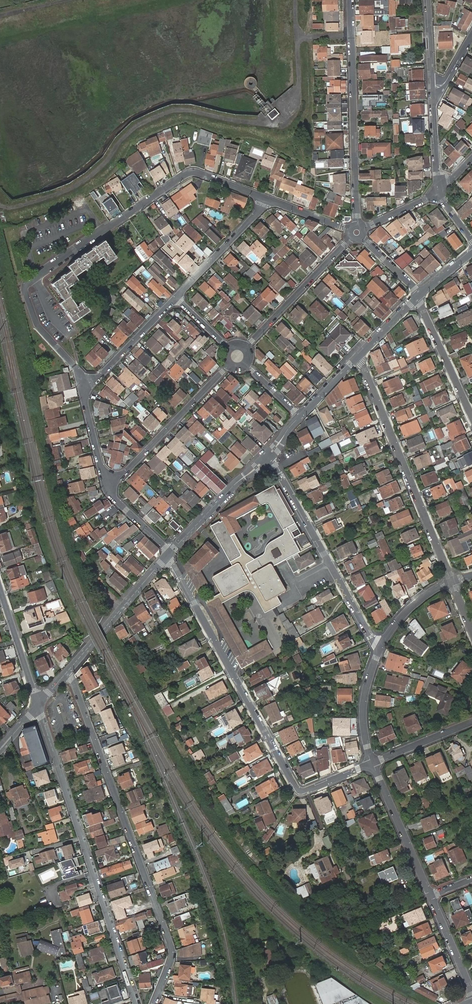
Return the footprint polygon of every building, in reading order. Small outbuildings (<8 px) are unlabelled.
[(324,4),(328,4),(328,12),(338,12),(338,0),(324,0),(324,4)] [(360,1),(361,16),(375,15),(374,1),(374,0),(360,1)] [(374,0),(374,1),(385,1),(385,15),(389,15),(389,0),(374,0)] [(438,3),(437,14),(448,16),(450,5),(450,3),(446,2),(446,4),(438,3)] [(461,32),(462,29),(466,31),(471,23),(470,23),(471,20),(471,13),(467,10),(466,11),(464,9),(462,13),(465,14),(458,27),(452,23),(451,25),(451,27),(461,32)] [(338,28),(338,12),(328,12),(328,28),(338,28)] [(396,16),(389,17),(390,22),(390,27),(395,27),(395,28),(402,27),(406,27),(406,20),(400,20),(400,18),(396,18),(396,16)] [(375,17),(371,17),(362,17),(362,26),(363,26),(363,31),(374,31),(375,17)] [(374,31),(363,31),(364,44),(375,44),(374,31)] [(440,37),(440,48),(453,48),(452,33),(442,33),(442,37),(440,37)] [(390,36),(390,46),(391,52),(393,52),(393,53),(398,53),(398,46),(398,44),(400,44),(400,45),(410,45),(410,35),(390,36)] [(319,47),(319,59),(327,59),(327,48),(327,47),(319,47)] [(361,52),(361,62),(378,61),(378,63),(386,62),(386,56),(378,56),(376,56),(376,52),(361,52)] [(461,69),(469,74),(471,69),(471,60),(468,57),(461,69)] [(400,59),(391,60),(391,62),(391,67),(401,67),(400,59)] [(332,60),(328,61),(329,77),(341,77),(341,60),(332,60)] [(360,64),(360,79),(371,79),(370,64),(360,64)] [(410,76),(410,82),(424,81),(423,70),(418,70),(418,74),(413,75),(410,76)] [(471,91),(471,81),(461,75),(457,82),(471,91)] [(364,82),(364,88),(366,88),(366,92),(376,91),(376,89),(376,86),(379,86),(379,89),(384,89),(384,81),(364,82)] [(411,96),(411,100),(425,99),(424,81),(410,82),(411,93),(408,94),(408,96),(411,96)] [(330,94),(336,94),(336,93),(346,92),(346,82),(336,82),(336,89),(330,89),(330,94)] [(454,89),(449,98),(459,103),(460,101),(465,104),(469,97),(454,89)] [(368,95),(363,95),(363,106),(365,106),(365,111),(372,110),(372,106),(370,106),(370,101),(383,100),(383,98),(388,97),(388,94),(385,94),(384,95),(383,95),(378,95),(368,95)] [(342,95),(327,95),(327,104),(328,104),(328,113),(330,113),(330,121),(328,121),(329,130),(343,130),(342,95)] [(424,104),(411,105),(412,117),(417,116),(417,115),(425,114),(424,104)] [(456,110),(444,104),(440,111),(444,113),(445,114),(452,118),(456,110)] [(274,108),(266,115),(271,120),(279,114),(274,108)] [(382,111),(369,112),(363,111),(363,121),(369,121),(369,117),(382,117),(382,124),(388,124),(388,111),(382,111)] [(452,118),(445,114),(444,113),(438,124),(448,129),(454,119),(452,118)] [(422,117),(410,117),(411,126),(413,125),(414,134),(425,133),(425,120),(422,120),(422,117)] [(465,124),(460,120),(460,121),(456,125),(462,131),(466,127),(464,126),(465,124)] [(373,126),(366,126),(366,137),(374,137),(374,138),(378,138),(381,137),(381,129),(374,129),(373,126)] [(212,134),(200,129),(197,144),(209,147),(212,134)] [(316,130),(316,145),(321,145),(321,137),(319,137),(319,135),(326,135),(326,130),(316,130)] [(425,139),(425,133),(414,134),(412,134),(406,134),(407,143),(412,143),(412,142),(417,142),(418,146),(424,145),(423,141),(423,139),(425,139)] [(157,153),(160,152),(156,141),(164,138),(163,134),(147,139),(147,141),(140,143),(140,145),(138,146),(140,150),(142,150),(147,148),(148,152),(155,149),(157,153)] [(328,136),(328,148),(332,148),(342,148),(342,135),(328,136)] [(186,139),(180,140),(180,142),(183,160),(184,164),(194,162),(192,152),(186,153),(185,150),(187,149),(186,139)] [(209,152),(208,152),(205,164),(210,165),(211,163),(214,164),(217,152),(222,153),(226,140),(221,139),(219,143),(215,142),(212,153),(209,152)] [(231,140),(227,139),(225,147),(228,148),(226,158),(230,159),(236,160),(239,147),(230,145),(231,140)] [(464,140),(456,148),(463,154),(471,146),(464,140)] [(449,167),(461,155),(447,141),(445,143),(449,148),(445,152),(450,158),(445,162),(449,167)] [(183,160),(180,142),(172,144),(175,161),(183,160)] [(368,152),(372,152),(376,152),(376,145),(373,145),(373,144),(370,144),(368,144),(368,143),(362,143),(363,154),(368,153),(368,152)] [(246,154),(263,160),(264,156),(266,153),(261,151),(252,148),(252,146),(249,145),(246,154)] [(271,151),(267,149),(266,153),(264,156),(265,156),(262,164),(272,168),(275,159),(267,156),(268,153),(270,154),(271,151)] [(333,150),(333,159),(330,159),(330,168),(344,167),(343,159),(345,159),(344,150),(333,150)] [(129,157),(126,162),(136,176),(146,168),(137,151),(129,157)] [(241,164),(237,174),(244,176),(244,178),(249,180),(256,162),(243,157),(241,164)] [(408,165),(408,169),(423,168),(422,164),(424,164),(423,160),(422,160),(422,157),(418,157),(408,161),(407,161),(408,165)] [(277,158),(276,161),(276,162),(270,176),(278,179),(282,181),(283,178),(285,174),(279,171),(282,163),(283,164),(284,161),(277,158)] [(164,161),(149,171),(155,183),(169,173),(164,161)] [(408,169),(409,180),(423,179),(423,176),(425,176),(424,172),(423,172),(423,168),(408,169)] [(371,175),(360,175),(360,181),(374,180),(382,180),(382,171),(371,171),(371,175)] [(120,172),(116,176),(117,177),(120,181),(124,176),(120,172)] [(336,183),(335,193),(345,197),(347,184),(347,173),(334,176),(336,183)] [(470,175),(461,184),(470,193),(471,190),(471,177),(470,175)] [(120,181),(117,177),(108,183),(109,185),(104,188),(106,193),(115,189),(116,191),(122,189),(119,181),(120,181)] [(143,186),(137,178),(134,181),(130,184),(131,185),(128,187),(132,194),(143,186)] [(297,185),(297,184),(283,178),(282,181),(280,186),(279,187),(290,191),(289,193),(293,194),(297,185)] [(382,180),(374,180),(374,192),(385,191),(385,180),(382,180)] [(420,181),(408,182),(408,194),(412,193),(417,193),(416,190),(420,190),(421,189),(420,181)] [(183,189),(191,200),(194,198),(191,194),(195,191),(190,184),(183,189)] [(308,200),(310,190),(297,185),(293,194),(307,199),(308,200)] [(396,187),(396,199),(400,199),(403,199),(403,197),(407,196),(407,186),(396,187)] [(91,193),(95,199),(102,195),(98,189),(91,193)] [(182,190),(179,192),(184,200),(187,198),(182,190)] [(184,200),(179,192),(170,197),(176,206),(175,206),(177,210),(190,201),(187,198),(184,200)] [(335,196),(336,195),(333,194),(327,192),(325,197),(328,198),(327,201),(330,202),(335,203),(337,197),(335,196)] [(235,198),(228,195),(223,207),(221,207),(220,211),(230,214),(234,204),(242,207),(245,198),(236,195),(235,198)] [(345,198),(342,197),(336,195),(335,196),(337,197),(335,203),(330,202),(329,206),(338,210),(339,206),(342,206),(345,198)] [(111,197),(102,203),(109,213),(117,207),(111,197)] [(214,201),(205,197),(204,205),(211,208),(214,201)] [(169,198),(161,204),(169,217),(178,211),(169,198)] [(335,218),(338,210),(329,206),(326,215),(335,218)] [(459,214),(461,217),(470,210),(467,207),(459,214)] [(470,210),(461,217),(463,220),(471,214),(471,208),(470,210)] [(438,210),(429,216),(438,228),(436,227),(433,230),(437,234),(444,230),(446,229),(442,225),(447,222),(438,210)] [(409,214),(399,220),(402,223),(405,226),(410,231),(411,230),(408,227),(416,222),(409,214)] [(274,216),(273,215),(270,218),(269,218),(266,221),(275,230),(276,230),(278,232),(281,229),(279,227),(282,224),(280,222),(274,216)] [(284,227),(290,232),(296,227),(285,217),(280,222),(282,224),(284,227)] [(155,223),(163,235),(168,240),(170,238),(166,233),(172,229),(164,218),(159,221),(158,220),(155,223)] [(24,221),(25,228),(37,226),(36,219),(24,221)] [(198,224),(196,226),(215,244),(221,237),(210,227),(209,228),(205,225),(207,223),(203,219),(198,224)] [(309,220),(305,224),(312,231),(319,224),(309,220)] [(408,231),(405,226),(403,227),(397,220),(386,228),(393,236),(399,231),(401,234),(404,232),(405,233),(408,231)] [(262,237),(269,230),(261,223),(254,230),(262,237)] [(185,231),(183,232),(194,244),(201,237),(196,233),(194,235),(190,231),(192,228),(188,224),(183,229),(185,231)] [(422,244),(437,234),(433,230),(431,228),(428,225),(423,229),(425,232),(424,233),(426,235),(419,242),(420,242),(422,244)] [(318,237),(321,240),(326,235),(332,229),(328,227),(318,237)] [(390,236),(381,227),(371,236),(378,244),(382,240),(387,235),(389,237),(390,236)] [(124,229),(121,232),(127,240),(129,244),(131,242),(129,239),(130,238),(124,229)] [(272,233),(269,230),(262,237),(265,240),(272,233)] [(191,247),(194,244),(183,232),(178,238),(177,237),(173,241),(185,253),(191,247)] [(447,237),(456,250),(462,245),(453,232),(447,237)] [(301,240),(295,235),(294,236),(288,242),(285,245),(287,246),(293,240),(297,244),(301,240)] [(308,238),(305,241),(319,255),(327,248),(320,242),(319,241),(321,239),(316,235),(311,241),(308,238)] [(321,240),(331,250),(335,247),(330,243),(332,241),(326,235),(321,240)] [(155,240),(148,245),(153,252),(157,249),(154,246),(157,243),(159,246),(163,243),(158,237),(155,239),(155,240)] [(171,239),(161,248),(184,271),(194,262),(185,253),(173,241),(171,239)] [(83,252),(73,260),(73,261),(67,265),(70,270),(64,275),(63,274),(59,277),(60,277),(52,284),(63,300),(59,303),(64,309),(63,310),(66,314),(67,313),(73,322),(89,310),(82,299),(78,303),(76,305),(69,295),(73,292),(70,288),(68,289),(67,286),(77,279),(74,275),(84,268),(86,270),(89,267),(87,265),(101,255),(103,258),(102,258),(105,263),(115,256),(103,240),(95,246),(94,245),(90,247),(91,249),(84,253),(83,252)] [(252,250),(260,257),(267,250),(258,241),(250,248),(244,242),(237,249),(245,257),(252,250)] [(153,253),(152,252),(148,249),(143,242),(136,248),(137,249),(145,260),(149,257),(153,253)] [(407,253),(422,244),(420,242),(405,251),(406,252),(407,253)] [(282,243),(275,249),(278,252),(279,251),(284,245),(285,245),(282,243)] [(433,250),(443,262),(451,255),(441,243),(433,250)] [(192,249),(200,257),(203,254),(194,244),(191,247),(193,249),(192,249)] [(289,250),(285,245),(284,245),(279,251),(284,256),(289,250)] [(432,255),(440,264),(443,262),(433,250),(432,250),(429,246),(426,248),(432,255)] [(207,257),(212,252),(207,247),(203,252),(207,257)] [(275,255),(276,254),(278,252),(275,249),(273,247),(270,250),(275,255)] [(400,256),(406,252),(405,251),(401,247),(396,252),(400,256)] [(300,258),(307,250),(306,248),(298,257),(300,258)] [(426,260),(432,255),(426,248),(425,248),(418,253),(422,257),(423,257),(426,260)] [(145,260),(137,249),(135,251),(142,263),(145,260)] [(159,249),(152,256),(160,263),(159,264),(167,273),(168,272),(171,275),(174,271),(169,265),(172,262),(159,249)] [(308,266),(309,267),(317,259),(307,250),(300,258),(308,266)] [(357,259),(361,263),(362,262),(370,269),(375,264),(367,256),(369,254),(365,250),(357,259)] [(408,266),(415,261),(415,260),(408,253),(394,262),(403,270),(408,266)] [(223,262),(235,273),(238,270),(235,266),(238,262),(230,254),(223,262)] [(367,270),(349,254),(343,260),(342,263),(341,262),(340,263),(340,265),(338,265),(336,268),(338,271),(340,269),(341,269),(341,268),(343,269),(345,270),(348,272),(349,272),(349,273),(351,274),(352,275),(354,275),(356,276),(358,276),(357,270),(362,270),(362,274),(364,274),(366,272),(367,270)] [(305,269),(308,266),(300,258),(298,260),(292,255),(285,262),(294,271),(301,264),(305,269)] [(429,275),(441,265),(440,264),(432,255),(426,260),(421,266),(422,267),(429,275)] [(281,268),(277,272),(284,278),(292,270),(284,262),(279,266),(281,268)] [(147,270),(161,283),(162,284),(165,281),(155,271),(158,267),(154,263),(147,270)] [(267,263),(262,267),(265,271),(270,267),(267,263)] [(144,267),(141,264),(131,272),(134,275),(144,267)] [(254,264),(250,269),(256,275),(260,270),(254,264)] [(379,274),(383,271),(380,267),(379,266),(374,269),(375,271),(372,273),(374,275),(372,276),(374,277),(379,274)] [(418,284),(429,275),(422,267),(419,269),(415,273),(408,266),(403,270),(418,284)] [(249,275),(246,278),(249,281),(255,275),(250,269),(246,273),(249,275)] [(278,277),(279,276),(274,271),(270,275),(272,278),(267,282),(270,285),(277,292),(285,283),(280,277),(279,277),(278,277)] [(227,272),(222,278),(237,293),(242,287),(227,272)] [(214,276),(207,283),(215,290),(221,284),(219,282),(217,280),(220,277),(216,273),(213,276),(214,276)] [(176,282),(170,275),(167,279),(169,281),(167,282),(171,287),(176,282)] [(323,282),(332,291),(335,294),(339,298),(343,294),(333,285),(336,282),(329,275),(322,282),(323,282)] [(376,277),(375,278),(370,284),(367,287),(368,288),(371,291),(375,294),(389,308),(390,309),(399,299),(393,293),(391,291),(377,278),(376,277)] [(146,289),(135,279),(134,278),(131,281),(130,280),(126,284),(129,286),(130,285),(140,294),(146,289)] [(287,283),(293,288),(296,285),(290,279),(287,283)] [(168,297),(171,294),(166,289),(165,289),(162,286),(161,288),(158,286),(152,280),(147,285),(159,296),(163,292),(168,297)] [(393,281),(388,286),(392,290),(396,285),(393,281)] [(455,281),(446,286),(452,297),(453,296),(461,292),(458,286),(455,281)] [(121,282),(115,288),(119,291),(125,286),(121,282)] [(207,283),(206,282),(200,288),(210,298),(216,292),(215,290),(207,283)] [(323,301),(332,291),(323,282),(313,292),(323,301)] [(471,287),(470,283),(464,286),(468,295),(471,294),(471,287)] [(278,292),(277,292),(270,285),(268,287),(269,288),(262,295),(269,303),(276,296),(275,295),(278,292)] [(399,287),(393,293),(399,299),(406,293),(399,287)] [(121,295),(138,311),(144,304),(127,288),(121,295)] [(368,288),(359,298),(361,300),(368,294),(371,291),(368,288)] [(433,297),(437,305),(443,302),(449,298),(451,298),(445,288),(438,293),(438,294),(433,297)] [(220,294),(225,300),(228,297),(222,291),(220,294)] [(351,297),(345,304),(347,306),(356,297),(352,293),(351,292),(348,295),(351,297)] [(110,293),(106,297),(113,304),(115,301),(114,300),(116,297),(113,295),(112,295),(110,293)] [(209,304),(198,293),(192,300),(203,310),(209,304)] [(269,303),(262,295),(261,295),(252,304),(260,311),(267,305),(269,303)] [(350,304),(351,306),(352,306),(359,299),(357,297),(350,304)] [(384,321),(393,312),(390,309),(389,308),(389,309),(382,303),(381,304),(374,298),(372,298),(370,300),(367,297),(365,299),(376,310),(374,312),(379,317),(384,321)] [(219,313),(228,303),(223,298),(222,300),(223,301),(219,305),(221,307),(217,311),(219,313)] [(399,299),(390,309),(393,312),(403,302),(399,299)] [(309,309),(322,321),(328,313),(316,302),(309,309)] [(355,308),(353,310),(358,316),(366,309),(359,302),(354,307),(355,308)] [(231,305),(229,303),(220,312),(221,313),(224,316),(225,316),(232,323),(241,314),(233,307),(226,314),(224,312),(231,305)] [(449,305),(438,310),(443,318),(454,313),(450,304),(449,305)] [(226,314),(233,307),(231,305),(224,312),(226,314)] [(262,315),(253,306),(243,315),(253,325),(262,315)] [(308,314),(299,306),(290,316),(298,324),(308,314)] [(347,306),(342,312),(345,315),(350,310),(347,306)] [(132,307),(124,315),(131,321),(133,323),(134,322),(137,326),(143,318),(132,307)] [(111,308),(105,315),(108,318),(114,310),(111,308)] [(212,311),(208,315),(212,319),(218,313),(213,308),(211,310),(212,311)] [(471,322),(471,310),(457,317),(459,322),(461,321),(463,326),(471,322)] [(341,313),(338,316),(343,321),(347,318),(345,315),(342,312),(341,313)] [(224,319),(227,322),(228,320),(224,316),(221,313),(211,323),(214,325),(220,320),(221,322),(224,319)] [(410,318),(408,314),(402,320),(408,330),(404,332),(406,336),(417,330),(415,327),(416,326),(411,318),(410,318)] [(351,325),(357,330),(363,336),(370,329),(361,320),(358,317),(351,325)] [(194,340),(196,338),(194,336),(196,334),(197,334),(200,331),(190,322),(189,323),(184,318),(178,324),(179,326),(183,329),(185,327),(191,333),(189,335),(190,336),(194,340)] [(179,326),(178,324),(172,319),(167,325),(173,331),(179,326)] [(118,326),(122,329),(126,325),(122,321),(118,326)] [(132,331),(136,326),(133,323),(131,321),(126,325),(122,329),(128,335),(131,332),(128,329),(129,328),(132,331)] [(254,326),(249,321),(246,324),(251,329),(254,326)] [(282,324),(276,329),(278,331),(283,336),(288,340),(293,335),(290,333),(290,332),(282,324)] [(329,334),(331,336),(343,348),(345,345),(343,343),(351,335),(339,324),(329,334)] [(98,326),(90,333),(98,341),(105,333),(98,326)] [(115,338),(113,336),(110,340),(117,346),(126,337),(119,330),(116,333),(118,335),(115,338)] [(158,330),(152,336),(160,344),(166,338),(158,330)] [(451,342),(454,350),(458,348),(459,349),(461,348),(461,347),(464,346),(463,343),(467,342),(466,338),(468,337),(466,331),(451,338),(453,341),(451,342)] [(394,345),(389,333),(386,337),(391,349),(396,347),(395,346),(398,345),(397,344),(394,345)] [(199,334),(189,345),(196,351),(208,339),(203,335),(201,337),(199,334)] [(160,344),(152,336),(145,343),(154,352),(161,345),(160,344)] [(178,343),(184,349),(189,345),(194,340),(190,336),(184,342),(182,339),(178,343)] [(288,340),(283,336),(277,342),(285,349),(289,345),(292,348),(294,346),(288,340)] [(343,348),(331,336),(320,348),(329,356),(336,349),(339,352),(343,348)] [(160,344),(161,345),(163,347),(170,341),(166,338),(160,344)] [(406,346),(411,356),(427,348),(423,339),(406,346)] [(383,344),(382,341),(379,344),(385,356),(388,355),(384,346),(383,344)] [(213,342),(204,351),(209,355),(211,358),(215,354),(213,352),(218,347),(213,342)] [(180,354),(183,351),(184,349),(178,343),(174,347),(180,354)] [(92,356),(87,360),(93,366),(95,366),(108,353),(99,344),(89,353),(92,356)] [(175,359),(180,354),(174,347),(169,352),(170,354),(175,359)] [(133,355),(144,365),(150,359),(139,349),(133,355)] [(256,353),(256,357),(261,362),(266,357),(259,350),(255,351),(256,353)] [(393,369),(395,371),(400,369),(396,359),(386,363),(385,361),(383,357),(380,351),(380,350),(370,354),(380,375),(391,370),(391,369),(392,368),(391,366),(394,364),(396,367),(393,369)] [(302,354),(301,355),(304,358),(310,363),(313,361),(304,352),(302,354)] [(471,353),(461,357),(468,375),(461,378),(462,382),(470,379),(471,378),(471,355),(471,353)] [(169,365),(173,361),(175,359),(170,354),(161,364),(163,367),(165,369),(169,365)] [(183,355),(176,363),(184,370),(191,362),(183,355)] [(196,363),(199,365),(206,372),(215,363),(211,358),(209,355),(202,362),(200,360),(199,360),(196,363)] [(325,359),(320,355),(315,360),(320,364),(318,366),(318,367),(326,375),(333,368),(324,360),(325,359)] [(128,367),(139,377),(147,369),(136,358),(128,367)] [(404,358),(398,361),(401,368),(407,366),(404,358)] [(419,364),(423,374),(431,371),(432,373),(435,371),(434,369),(435,368),(431,359),(419,364)] [(266,369),(276,378),(282,373),(269,360),(265,364),(268,367),(266,369)] [(164,370),(165,369),(163,367),(161,364),(160,363),(152,372),(157,377),(164,370)] [(174,380),(184,370),(176,363),(169,371),(171,373),(170,374),(165,369),(164,370),(167,373),(174,380)] [(408,365),(409,369),(410,371),(411,374),(413,373),(413,372),(417,370),(416,368),(414,363),(408,365)] [(284,373),(283,374),(290,381),(295,376),(284,365),(280,369),(284,373)] [(299,365),(295,368),(300,373),(301,374),(304,371),(299,365)] [(140,381),(125,367),(122,370),(123,371),(117,378),(127,387),(133,381),(137,384),(140,381)] [(306,374),(317,385),(324,378),(313,367),(306,374)] [(162,378),(167,373),(164,370),(157,377),(157,378),(154,381),(159,386),(164,381),(162,378)] [(192,372),(189,375),(189,376),(190,377),(197,383),(200,380),(192,372)] [(64,374),(50,377),(52,383),(55,382),(58,392),(71,389),(67,373),(64,374)] [(157,378),(153,374),(149,378),(153,382),(154,381),(157,378)] [(230,374),(219,386),(221,387),(229,396),(233,392),(240,384),(230,374)] [(197,383),(190,377),(189,376),(187,379),(194,386),(197,383)] [(424,393),(442,384),(438,376),(420,384),(424,393)] [(112,378),(105,384),(106,385),(113,392),(117,395),(123,389),(112,378)] [(305,378),(296,388),(302,394),(311,384),(305,378)] [(462,382),(464,386),(471,383),(471,378),(470,379),(462,382)] [(344,383),(343,380),(337,387),(343,400),(345,399),(344,396),(358,390),(354,379),(344,383)] [(383,384),(388,395),(399,390),(395,379),(383,384)] [(292,383),(289,381),(284,386),(287,389),(290,387),(296,392),(290,398),(297,405),(305,396),(304,395),(302,394),(296,388),(292,383)] [(313,386),(311,384),(302,394),(304,395),(313,386)] [(111,402),(115,405),(120,398),(117,395),(113,392),(106,385),(99,394),(104,398),(106,395),(112,400),(111,402)] [(422,399),(416,386),(412,387),(416,396),(412,397),(415,402),(422,399)] [(229,396),(221,387),(215,393),(224,401),(229,396)] [(343,400),(337,387),(325,399),(329,407),(341,402),(342,402),(341,400),(343,400)] [(169,393),(165,397),(175,406),(185,395),(179,389),(172,396),(169,393)] [(257,398),(258,398),(251,390),(244,397),(249,402),(243,409),(244,411),(245,411),(253,403),(255,401),(257,398)] [(432,397),(436,405),(443,403),(444,404),(449,401),(447,396),(448,396),(446,391),(432,397)] [(132,392),(123,401),(129,406),(137,397),(132,392)] [(258,399),(257,398),(255,401),(268,414),(270,412),(263,405),(262,404),(265,401),(266,403),(271,398),(265,392),(258,399)] [(139,401),(145,395),(142,393),(138,397),(136,400),(139,403),(141,402),(139,401)] [(62,399),(61,394),(47,398),(50,408),(59,406),(62,405),(61,399),(62,399)] [(347,401),(350,410),(352,414),(366,408),(361,395),(347,401)] [(389,400),(393,408),(405,404),(401,395),(389,400)] [(244,411),(243,409),(241,408),(241,407),(235,414),(216,396),(213,399),(219,404),(221,406),(225,410),(229,414),(235,420),(244,411)] [(225,410),(221,406),(219,404),(213,399),(212,397),(202,407),(212,416),(215,419),(221,414),(225,410)] [(431,404),(427,397),(423,399),(426,406),(428,405),(431,404)] [(110,404),(95,400),(93,407),(98,408),(100,415),(112,412),(110,404)] [(268,414),(255,401),(253,403),(258,409),(252,415),(260,421),(268,414)] [(341,402),(330,407),(332,411),(334,410),(333,407),(336,406),(337,407),(342,405),(341,402)] [(43,409),(46,422),(60,419),(65,418),(64,416),(60,417),(59,412),(60,412),(59,406),(50,408),(46,409),(43,409)] [(128,410),(115,406),(116,415),(127,414),(128,411),(128,410)] [(152,415),(159,408),(157,406),(150,414),(152,415)] [(212,416),(202,407),(196,413),(203,419),(207,422),(212,416)] [(445,424),(450,421),(449,419),(457,415),(453,407),(447,409),(447,408),(437,413),(439,416),(441,415),(443,421),(445,424)] [(152,415),(159,422),(166,415),(159,408),(152,415)] [(320,412),(326,424),(333,420),(327,408),(320,412)] [(395,413),(399,423),(413,418),(409,408),(395,413)] [(360,428),(372,422),(367,410),(356,416),(360,428)] [(428,413),(421,416),(424,422),(430,419),(429,418),(428,413)] [(159,422),(150,414),(141,423),(151,431),(159,422)] [(215,419),(220,424),(223,421),(225,423),(228,420),(225,418),(221,414),(215,419)] [(234,422),(236,421),(235,420),(229,414),(225,418),(228,420),(225,423),(223,421),(220,424),(222,426),(223,427),(226,430),(234,422)] [(270,416),(277,422),(280,419),(275,415),(274,416),(272,414),(270,416)] [(165,445),(156,455),(164,463),(167,459),(165,457),(171,451),(177,457),(182,451),(184,453),(188,449),(184,446),(189,441),(192,443),(198,437),(196,435),(198,433),(201,436),(207,429),(192,415),(174,436),(175,437),(166,446),(165,445)] [(260,421),(252,415),(251,417),(257,422),(258,423),(260,421)] [(124,426),(126,419),(126,417),(119,419),(120,421),(110,423),(112,431),(122,428),(121,426),(124,426)] [(316,417),(306,422),(314,438),(319,435),(318,433),(323,430),(316,417)] [(45,429),(46,435),(58,432),(56,426),(56,424),(66,421),(65,418),(60,419),(46,422),(48,428),(45,429)] [(262,424),(264,425),(264,424),(272,432),(275,428),(268,421),(266,423),(264,421),(262,424)] [(417,421),(401,427),(405,437),(421,431),(417,421)] [(448,426),(452,436),(464,430),(460,421),(448,426)] [(228,432),(236,424),(234,422),(226,430),(228,432)] [(247,426),(244,430),(259,444),(269,434),(264,430),(260,426),(258,423),(257,422),(255,424),(252,422),(247,426)] [(128,434),(137,443),(146,433),(137,425),(128,434)] [(215,431),(211,434),(214,436),(217,440),(220,436),(226,430),(223,427),(218,432),(217,433),(215,431)] [(374,428),(357,435),(361,445),(362,445),(365,444),(370,442),(369,440),(378,436),(374,428)] [(440,445),(434,429),(434,428),(428,430),(432,439),(435,447),(436,447),(440,445)] [(436,430),(439,439),(444,437),(440,428),(436,430)] [(138,452),(142,448),(137,443),(128,434),(126,432),(123,429),(122,433),(121,436),(123,436),(124,435),(133,444),(130,448),(138,452)] [(298,434),(303,443),(312,438),(307,429),(298,434)] [(52,447),(51,443),(50,440),(59,438),(71,435),(70,430),(58,432),(46,435),(49,448),(50,448),(52,447)] [(220,436),(217,440),(221,444),(230,434),(228,432),(226,430),(220,436)] [(343,433),(337,435),(338,437),(332,440),(334,444),(346,438),(343,433)] [(9,434),(3,436),(4,441),(6,440),(7,445),(11,444),(9,434)] [(254,456),(261,449),(248,436),(241,443),(254,456)] [(407,442),(408,445),(410,445),(412,452),(422,448),(420,441),(422,439),(421,436),(407,442)] [(333,444),(330,438),(319,443),(322,450),(333,444)] [(454,444),(458,452),(459,452),(460,453),(471,448),(466,438),(463,440),(462,438),(455,441),(456,443),(454,444)] [(107,448),(117,451),(119,443),(114,442),(113,442),(109,441),(109,442),(108,442),(107,448)] [(132,458),(134,456),(127,454),(129,448),(124,446),(124,445),(121,444),(121,441),(120,441),(119,443),(117,451),(112,468),(113,468),(116,468),(116,470),(119,470),(123,467),(119,465),(122,454),(127,456),(126,456),(132,458)] [(452,441),(441,447),(442,450),(452,445),(453,445),(452,441)] [(366,446),(365,444),(362,445),(361,445),(358,447),(356,448),(359,455),(360,456),(368,453),(369,456),(380,451),(376,442),(366,446)] [(231,450),(239,457),(245,451),(238,443),(231,450)] [(64,448),(66,457),(81,454),(79,444),(64,448)] [(340,454),(336,444),(330,447),(333,453),(333,454),(334,457),(337,456),(340,454)] [(52,447),(50,448),(53,461),(62,458),(59,445),(52,447)] [(441,447),(440,445),(436,447),(438,451),(439,451),(442,458),(444,457),(442,450),(441,447)] [(307,454),(309,457),(321,451),(319,447),(307,454)] [(110,467),(112,468),(117,451),(107,448),(100,448),(101,451),(109,453),(109,451),(111,452),(108,462),(108,463),(109,466),(110,467)] [(213,455),(207,450),(206,451),(198,459),(201,462),(207,456),(209,458),(213,455)] [(230,469),(239,461),(230,452),(223,460),(225,462),(224,463),(230,469)] [(426,458),(428,458),(429,457),(428,453),(414,459),(418,469),(429,465),(426,458)] [(461,470),(471,465),(471,453),(459,459),(460,463),(460,466),(461,470)] [(161,460),(156,455),(146,465),(152,471),(156,475),(166,465),(164,463),(161,460)] [(83,465),(83,467),(92,465),(90,456),(78,458),(80,466),(83,465)] [(310,462),(308,457),(300,462),(301,462),(290,468),(293,472),(296,477),(306,471),(302,465),(306,463),(310,462)] [(209,469),(201,462),(198,459),(189,469),(192,472),(216,495),(225,485),(209,469)] [(339,460),(320,469),(322,473),(341,464),(339,461),(339,460)] [(447,466),(446,463),(446,461),(437,465),(435,466),(437,471),(447,466)] [(56,464),(58,471),(65,470),(64,467),(62,468),(60,463),(56,464)] [(152,471),(146,465),(144,464),(135,473),(142,480),(152,471)] [(363,469),(361,464),(350,469),(351,473),(348,474),(351,480),(367,473),(365,468),(363,469)] [(83,469),(84,475),(81,476),(82,479),(94,476),(92,467),(83,469)] [(376,474),(381,485),(393,480),(389,469),(376,474)] [(422,476),(426,486),(438,481),(437,478),(433,480),(431,475),(432,474),(432,472),(422,476)] [(142,480),(135,473),(128,481),(138,491),(145,483),(142,480)] [(179,479),(191,490),(192,489),(200,497),(208,489),(200,481),(196,484),(185,473),(179,478),(179,479)] [(351,484),(348,478),(347,478),(345,475),(342,476),(344,480),(341,481),(345,488),(351,484)] [(299,482),(301,486),(302,486),(305,491),(318,484),(315,480),(313,481),(311,476),(299,482)] [(456,484),(454,481),(452,477),(444,481),(446,484),(450,482),(455,492),(458,491),(456,484)] [(84,490),(81,480),(66,484),(68,488),(69,488),(70,490),(71,489),(72,493),(84,490)] [(396,482),(379,489),(383,499),(401,492),(396,482)] [(460,482),(456,484),(458,491),(463,488),(464,488),(460,482)] [(325,483),(318,486),(319,489),(308,495),(312,505),(324,500),(321,492),(328,489),(325,483)] [(431,490),(435,499),(446,495),(442,485),(431,490)] [(275,486),(256,496),(260,503),(261,505),(265,504),(267,503),(269,504),(276,515),(284,530),(285,533),(284,535),(269,544),(266,548),(266,552),(264,554),(255,560),(247,564),(246,565),(247,567),(266,601),(267,602),(269,602),(277,597),(286,592),(287,591),(287,590),(274,566),(301,552),(294,538),(302,534),(299,528),(275,486)] [(138,496),(129,487),(123,493),(132,502),(138,496)] [(471,504),(463,488),(458,491),(459,492),(461,496),(465,505),(465,506),(471,504)] [(183,498),(189,492),(186,489),(179,497),(181,500),(183,498)] [(183,498),(186,501),(191,507),(198,499),(190,491),(189,492),(183,498)] [(153,506),(161,498),(158,495),(157,494),(149,502),(153,506)] [(181,503),(183,501),(181,500),(179,497),(175,494),(174,496),(172,494),(167,499),(163,495),(161,498),(164,502),(174,511),(176,508),(174,507),(180,501),(181,503)] [(352,508),(360,504),(358,501),(355,494),(349,497),(352,504),(350,505),(352,508)] [(66,497),(63,498),(73,514),(80,509),(72,496),(66,497)] [(256,496),(220,515),(224,523),(235,517),(260,503),(256,496)] [(143,506),(146,503),(140,497),(137,500),(143,506)] [(400,497),(389,502),(391,506),(388,507),(391,513),(404,507),(400,497)] [(164,502),(161,498),(153,506),(151,508),(160,516),(163,512),(168,506),(164,502)] [(100,502),(84,513),(87,518),(98,510),(100,512),(105,509),(104,508),(110,505),(108,501),(104,503),(103,500),(100,502)] [(187,511),(190,508),(184,502),(181,505),(187,511)] [(436,507),(440,517),(452,512),(448,502),(436,507)] [(146,513),(151,508),(146,503),(143,506),(139,510),(145,515),(145,514),(146,513)] [(5,507),(3,508),(0,509),(0,522),(9,520),(5,507)] [(316,511),(320,519),(328,515),(333,513),(331,509),(330,509),(326,511),(325,507),(316,511)] [(156,519),(160,516),(151,508),(146,513),(145,514),(151,519),(150,520),(153,523),(156,519)] [(395,528),(399,527),(413,521),(408,510),(390,517),(395,528)] [(77,524),(72,516),(68,519),(71,528),(77,524)] [(235,517),(224,523),(231,536),(234,534),(242,529),(235,517)] [(458,526),(454,518),(452,519),(441,524),(446,538),(455,534),(453,529),(458,526)] [(168,524),(175,531),(178,527),(172,520),(168,524)] [(323,526),(327,535),(342,527),(341,525),(339,526),(336,520),(323,526)] [(39,543),(31,522),(28,523),(29,526),(27,527),(28,530),(27,530),(32,545),(35,544),(36,544),(39,543)] [(231,536),(224,523),(220,522),(211,526),(232,562),(241,556),(242,555),(242,554),(231,536)] [(471,530),(471,523),(462,527),(465,533),(466,532),(471,530)] [(84,524),(76,529),(75,530),(82,539),(87,535),(90,533),(84,524)] [(117,536),(128,528),(125,524),(120,528),(114,532),(106,538),(106,539),(109,542),(113,539),(117,536)] [(138,529),(133,524),(128,528),(117,536),(113,539),(119,545),(120,544),(119,543),(138,529)] [(96,540),(106,533),(103,528),(99,532),(97,529),(92,533),(96,539),(96,540)] [(404,533),(408,543),(419,538),(415,528),(404,533)] [(457,536),(458,538),(448,542),(454,556),(471,549),(467,539),(471,537),(471,531),(467,533),(466,532),(465,533),(457,536)] [(1,552),(11,549),(10,547),(7,538),(6,533),(6,532),(0,534),(0,549),(1,552)] [(245,553),(234,534),(231,536),(242,554),(242,555),(241,556),(232,562),(233,566),(237,564),(239,564),(240,564),(244,571),(250,582),(250,583),(250,585),(226,598),(225,598),(223,597),(219,599),(221,603),(242,592),(246,590),(251,591),(254,594),(265,613),(281,604),(277,597),(269,602),(267,602),(266,601),(247,567),(246,565),(247,564),(255,560),(245,553)] [(86,547),(93,542),(88,536),(81,541),(86,547)] [(134,541),(139,546),(143,543),(138,538),(134,541)] [(390,553),(384,538),(378,541),(384,556),(388,555),(390,553)] [(367,543),(370,549),(378,545),(375,539),(367,543)] [(132,545),(129,541),(121,547),(125,550),(132,545)] [(152,553),(156,548),(148,541),(140,550),(149,558),(153,554),(152,553)] [(348,557),(357,552),(352,541),(336,548),(341,559),(347,556),(348,557)] [(265,548),(262,543),(258,545),(256,542),(251,545),(255,553),(265,548)] [(198,590),(209,584),(201,571),(219,553),(209,543),(184,566),(198,590)] [(408,560),(412,559),(423,554),(420,545),(409,550),(409,551),(405,553),(408,560)] [(107,555),(110,552),(104,546),(101,550),(107,555)] [(100,549),(95,553),(103,560),(107,556),(100,549)] [(12,553),(3,556),(3,557),(4,557),(5,561),(4,561),(6,565),(15,562),(14,560),(21,558),(19,553),(16,554),(13,555),(12,553)] [(315,561),(310,553),(300,558),(298,554),(287,560),(294,573),(315,561)] [(354,559),(344,563),(349,575),(366,567),(362,559),(364,558),(362,553),(353,557),(354,559)] [(117,565),(115,567),(124,576),(129,570),(114,556),(111,559),(117,565)] [(123,563),(136,575),(143,568),(129,557),(123,563)] [(388,563),(392,572),(401,567),(399,563),(398,564),(395,559),(388,563)] [(109,565),(103,560),(100,564),(105,571),(109,565)] [(422,570),(417,573),(421,583),(433,576),(430,571),(429,572),(427,572),(425,568),(426,567),(429,565),(427,562),(419,566),(422,570)] [(6,570),(7,574),(8,573),(10,578),(19,575),(19,576),(23,575),(26,574),(23,564),(18,566),(6,570)] [(250,582),(244,571),(240,564),(239,564),(237,564),(233,566),(214,577),(214,578),(214,579),(215,581),(222,594),(223,597),(225,598),(226,598),(250,585),(250,583),(250,582)] [(285,582),(294,578),(288,564),(279,569),(285,582)] [(405,574),(402,568),(397,570),(403,585),(406,584),(408,589),(413,587),(413,585),(417,584),(411,571),(405,574)] [(319,579),(326,577),(324,570),(317,573),(319,579)] [(403,585),(397,570),(391,573),(390,573),(388,574),(387,574),(389,578),(392,577),(393,580),(397,578),(399,582),(400,584),(397,586),(393,587),(398,598),(402,596),(401,593),(403,592),(406,591),(403,585)] [(45,581),(51,579),(48,571),(42,573),(45,581)] [(108,580),(120,590),(126,582),(114,573),(108,580)] [(352,577),(356,586),(364,582),(360,573),(352,577)] [(387,582),(384,576),(381,577),(374,580),(378,586),(387,582)] [(25,579),(21,580),(20,577),(19,577),(11,580),(12,584),(11,585),(13,589),(25,585),(25,584),(27,584),(25,579)] [(156,584),(163,595),(167,593),(170,598),(175,595),(171,590),(172,589),(166,580),(162,580),(156,584)] [(57,591),(54,582),(45,586),(52,593),(57,591)] [(365,584),(357,588),(360,596),(363,595),(367,603),(365,604),(367,609),(378,603),(369,586),(366,587),(365,584)] [(40,589),(30,592),(32,597),(30,598),(31,602),(46,598),(45,594),(42,595),(41,592),(44,591),(44,589),(40,590),(40,589)] [(316,597),(319,603),(320,602),(321,604),(334,597),(329,590),(316,597)] [(152,607),(156,613),(164,609),(154,591),(146,595),(152,607)] [(207,606),(208,605),(219,599),(223,597),(222,594),(205,603),(207,606)] [(170,606),(175,615),(183,610),(176,598),(171,601),(172,604),(170,606)] [(242,669),(243,669),(272,652),(266,641),(248,652),(221,603),(219,599),(208,605),(237,658),(236,658),(242,669)] [(377,623),(390,616),(389,614),(392,611),(385,599),(380,602),(381,604),(383,608),(372,614),(377,623)] [(431,611),(435,620),(449,614),(447,609),(449,608),(446,601),(430,607),(431,611)] [(143,604),(134,610),(137,615),(142,623),(151,617),(143,604)] [(41,610),(39,605),(23,610),(27,623),(43,618),(41,613),(35,615),(34,613),(41,611),(41,610)] [(310,613),(303,617),(304,619),(309,628),(325,619),(319,608),(315,610),(310,613)] [(71,620),(67,611),(56,614),(60,624),(71,620)] [(136,632),(145,627),(144,626),(142,623),(137,615),(129,620),(136,632)] [(344,615),(327,624),(330,629),(334,626),(337,632),(350,625),(344,615)] [(43,618),(27,623),(29,628),(44,623),(43,618)] [(422,636),(426,633),(423,630),(415,619),(412,621),(409,625),(410,626),(408,628),(413,632),(415,630),(417,632),(414,636),(411,634),(408,638),(410,640),(406,644),(421,656),(428,647),(419,640),(422,636)] [(285,626),(288,631),(295,628),(292,623),(290,624),(285,626)] [(453,629),(455,628),(453,623),(442,628),(444,632),(441,633),(444,641),(456,636),(453,629)] [(177,624),(169,629),(165,631),(169,637),(173,635),(175,639),(190,631),(186,624),(178,628),(177,624)] [(116,629),(121,639),(129,635),(123,625),(116,629)] [(295,628),(288,631),(290,634),(293,640),(298,638),(300,637),(295,628)] [(29,636),(33,645),(49,640),(45,630),(29,636)] [(334,637),(336,641),(337,640),(339,639),(346,636),(343,632),(334,637)] [(339,639),(344,649),(355,644),(353,640),(351,641),(348,635),(346,636),(339,639)] [(303,643),(300,637),(298,638),(293,640),(297,647),(303,643)] [(199,649),(195,640),(180,648),(185,657),(199,649)] [(49,653),(50,656),(53,653),(59,661),(68,654),(60,643),(57,646),(59,649),(54,652),(51,646),(46,648),(49,653)] [(345,657),(346,662),(344,662),(346,669),(360,665),(358,658),(359,658),(358,653),(345,657)] [(390,661),(404,665),(405,662),(407,658),(390,653),(388,658),(390,659),(390,661)] [(34,660),(38,670),(42,668),(43,670),(52,666),(47,654),(34,660)] [(330,660),(336,657),(334,654),(323,659),(325,663),(330,660)] [(294,657),(297,664),(302,662),(298,655),(294,657)] [(330,660),(325,663),(326,666),(339,662),(337,657),(336,657),(330,660)] [(204,658),(197,662),(201,670),(209,666),(204,658)] [(1,671),(3,675),(13,672),(11,668),(13,668),(13,667),(13,666),(12,664),(11,663),(11,662),(10,663),(8,659),(5,660),(0,662),(0,672),(1,671)] [(188,661),(187,661),(177,667),(179,671),(190,665),(188,661)] [(403,668),(404,665),(390,661),(389,662),(388,662),(386,667),(405,673),(406,670),(403,668)] [(451,676),(461,683),(460,685),(462,687),(471,676),(469,674),(471,671),(471,668),(462,661),(460,663),(461,664),(451,676)] [(146,670),(142,663),(136,666),(141,673),(146,670)] [(209,666),(201,670),(200,671),(204,680),(214,675),(209,666)] [(81,677),(89,691),(99,686),(88,667),(83,670),(85,675),(81,677)] [(256,677),(254,678),(250,680),(253,685),(271,675),(268,668),(255,675),(256,677)] [(346,674),(347,684),(357,683),(356,673),(346,674)] [(447,710),(450,712),(455,698),(445,694),(447,690),(439,686),(438,688),(432,686),(435,679),(429,676),(423,688),(428,690),(426,694),(437,698),(436,699),(442,701),(438,711),(445,714),(447,710)] [(390,677),(388,689),(403,693),(406,684),(401,683),(402,680),(390,677)] [(3,685),(5,690),(6,695),(19,690),(17,685),(15,680),(3,685)] [(220,683),(210,689),(215,697),(227,691),(224,685),(222,686),(220,683)] [(266,684),(256,690),(258,694),(261,692),(263,695),(262,696),(262,697),(264,697),(265,700),(273,696),(266,684)] [(314,685),(306,689),(308,694),(314,692),(314,690),(314,686),(314,685)] [(352,690),(339,690),(338,701),(342,701),(352,701),(352,690)] [(160,692),(154,695),(162,708),(168,705),(160,692)] [(101,694),(89,700),(96,714),(101,712),(108,709),(101,694)] [(230,695),(217,702),(203,710),(207,717),(234,703),(230,695)] [(377,695),(375,706),(385,707),(389,707),(391,706),(392,699),(390,697),(377,695)] [(4,706),(9,711),(14,707),(8,701),(4,706)] [(270,717),(272,724),(282,719),(275,702),(265,706),(269,715),(270,716),(271,717),(270,717)] [(3,721),(4,722),(7,718),(9,715),(0,705),(0,723),(3,721)] [(170,705),(168,705),(162,708),(167,717),(175,713),(170,705)] [(108,709),(101,712),(105,723),(106,723),(116,719),(111,708),(108,709)] [(231,724),(229,725),(231,729),(242,723),(236,710),(226,715),(231,724)] [(405,723),(410,734),(421,729),(419,725),(421,724),(420,722),(419,723),(417,718),(416,718),(415,715),(404,719),(406,723),(405,723)] [(116,719),(106,723),(108,728),(107,728),(109,734),(120,730),(116,719)] [(348,728),(349,728),(350,720),(336,720),(335,735),(338,735),(338,734),(347,734),(348,728)] [(183,722),(179,723),(175,726),(177,730),(181,729),(182,730),(183,730),(186,728),(183,722)] [(245,727),(233,733),(241,746),(252,740),(250,736),(251,736),(248,729),(247,730),(245,727)] [(386,742),(387,743),(391,741),(391,740),(396,738),(393,729),(388,731),(387,727),(379,730),(381,734),(378,735),(382,744),(386,742)] [(38,728),(25,732),(26,736),(21,738),(24,747),(23,748),(20,749),(22,755),(31,752),(34,762),(25,764),(27,770),(49,763),(38,728)] [(279,733),(285,746),(285,745),(295,741),(289,728),(279,733)] [(116,732),(107,735),(111,745),(113,744),(119,742),(122,740),(122,738),(118,740),(116,732)] [(346,746),(348,755),(358,752),(355,739),(345,741),(346,744),(344,744),(344,746),(346,746)] [(300,745),(302,743),(301,740),(287,748),(292,757),(303,751),(300,745)] [(124,743),(108,749),(115,767),(126,763),(122,754),(127,752),(124,743)] [(258,750),(259,749),(257,744),(244,751),(246,754),(243,756),(246,762),(260,755),(258,750)] [(465,758),(465,756),(460,745),(459,745),(459,744),(456,744),(452,745),(455,752),(453,752),(454,754),(453,755),(455,760),(458,759),(459,760),(460,761),(462,761),(463,760),(464,759),(465,758)] [(320,770),(320,771),(329,769),(328,760),(330,760),(329,752),(328,747),(323,747),(323,748),(321,750),(318,750),(319,760),(319,761),(317,761),(318,770),(320,770)] [(72,749),(62,752),(64,758),(67,757),(68,761),(77,758),(75,753),(77,752),(76,748),(75,748),(72,749)] [(347,761),(345,753),(342,754),(341,750),(340,748),(335,749),(335,751),(332,751),(334,763),(347,761)] [(240,757),(237,752),(229,756),(232,762),(240,757)] [(432,755),(426,758),(432,773),(437,770),(440,776),(450,772),(441,752),(435,754),(435,755),(433,756),(432,755)] [(299,764),(300,769),(309,765),(309,763),(310,762),(311,763),(316,761),(314,758),(299,764)] [(85,772),(86,775),(96,772),(94,767),(89,769),(88,763),(91,762),(90,760),(74,765),(76,769),(77,768),(79,774),(85,772)] [(257,776),(258,777),(272,770),(267,760),(253,768),(253,769),(257,776)] [(309,765),(300,769),(304,779),(315,774),(315,772),(317,771),(316,761),(311,763),(310,762),(309,763),(309,765)] [(411,768),(417,781),(423,779),(424,781),(426,780),(425,778),(427,777),(421,761),(416,763),(416,766),(411,768)] [(456,773),(465,769),(466,768),(462,765),(460,766),(454,769),(456,773)] [(248,766),(236,772),(239,776),(249,771),(250,770),(248,766)] [(393,775),(399,788),(408,785),(406,781),(409,780),(404,769),(397,771),(398,773),(393,775)] [(27,773),(29,780),(36,778),(38,786),(50,782),(47,771),(35,775),(33,771),(27,773)] [(210,782),(209,782),(211,785),(216,782),(210,772),(206,774),(205,775),(210,782)] [(120,778),(124,788),(134,784),(130,773),(125,774),(125,776),(120,778)] [(87,780),(88,785),(89,784),(90,788),(104,783),(103,780),(96,782),(94,774),(86,776),(88,780),(87,780)] [(263,786),(263,788),(265,792),(266,793),(267,795),(268,794),(280,788),(274,778),(270,780),(262,785),(263,786)] [(364,779),(354,783),(356,789),(354,790),(351,791),(353,796),(369,789),(368,784),(366,785),(364,779)] [(263,786),(262,785),(256,788),(263,799),(269,796),(268,794),(267,795),(266,793),(265,792),(263,788),(263,786)] [(105,797),(101,786),(86,790),(88,797),(86,797),(88,802),(97,799),(98,803),(105,800),(104,797),(105,797)] [(18,790),(12,792),(15,802),(29,797),(27,789),(24,790),(23,787),(18,788),(18,790)] [(53,801),(55,801),(58,800),(55,789),(45,792),(49,806),(54,804),(53,801)] [(138,789),(129,792),(133,803),(128,805),(130,810),(141,805),(139,800),(141,799),(139,794),(138,789)] [(332,793),(336,800),(335,801),(338,807),(347,803),(341,790),(332,793)] [(370,801),(369,797),(360,801),(354,804),(356,808),(364,805),(366,810),(370,808),(370,807),(374,805),(372,800),(370,801)] [(427,797),(422,799),(426,808),(431,806),(427,797)] [(227,798),(221,802),(228,812),(230,815),(235,811),(227,798)] [(317,803),(322,814),(332,810),(331,806),(332,805),(330,801),(330,802),(328,798),(317,803)] [(261,816),(273,812),(268,800),(256,805),(257,807),(261,805),(263,812),(260,814),(261,816)] [(61,806),(52,809),(49,810),(53,821),(62,819),(60,811),(62,810),(61,806)] [(145,806),(131,811),(136,823),(147,819),(144,810),(146,809),(145,806)] [(290,815),(290,822),(306,822),(306,809),(294,809),(294,815),(290,815)] [(84,815),(87,827),(102,823),(104,822),(101,813),(98,814),(97,811),(84,815)] [(334,811),(325,815),(328,824),(337,820),(334,811)] [(261,816),(257,818),(255,819),(260,830),(266,828),(265,826),(277,821),(273,812),(261,816)] [(0,836),(9,834),(10,837),(15,836),(14,832),(12,826),(9,827),(8,825),(5,814),(0,815),(0,836)] [(373,814),(360,820),(363,828),(365,827),(369,835),(379,831),(376,823),(377,822),(373,814)] [(422,820),(424,825),(426,824),(429,831),(440,827),(435,815),(422,820)] [(148,825),(146,822),(137,825),(140,835),(152,830),(151,825),(150,824),(148,825)] [(46,827),(47,831),(47,832),(44,832),(45,835),(46,839),(48,844),(58,841),(53,824),(46,827)] [(90,828),(93,837),(104,834),(101,824),(90,828)] [(169,833),(166,824),(160,827),(160,828),(161,830),(158,831),(159,836),(169,833)] [(270,829),(266,835),(264,837),(267,840),(273,831),(270,829)] [(16,833),(18,839),(25,837),(22,831),(16,833)] [(333,847),(328,835),(324,837),(322,839),(327,849),(329,849),(333,847)] [(105,843),(103,837),(97,838),(100,848),(108,845),(107,842),(105,843)] [(437,846),(433,838),(433,837),(424,840),(427,850),(437,846)] [(145,846),(148,854),(153,852),(153,851),(164,847),(161,840),(145,846)] [(73,844),(63,847),(67,860),(74,858),(73,855),(76,854),(73,844)] [(107,854),(109,861),(120,858),(119,853),(116,854),(115,850),(116,850),(114,845),(112,846),(97,851),(99,857),(107,854)] [(177,845),(171,848),(174,855),(180,852),(177,845)] [(450,851),(448,846),(444,847),(447,853),(450,852),(455,863),(461,861),(461,863),(466,861),(461,847),(450,851)] [(270,848),(262,852),(265,856),(272,852),(270,848)] [(57,858),(54,849),(39,854),(40,857),(35,858),(37,863),(42,862),(42,863),(57,858)] [(390,853),(388,849),(370,857),(371,861),(376,859),(378,863),(390,858),(388,854),(390,853)] [(180,864),(177,854),(167,858),(168,859),(155,864),(158,871),(171,866),(171,867),(172,867),(173,867),(180,864)] [(63,876),(65,880),(81,875),(79,871),(76,872),(75,867),(80,866),(78,857),(74,858),(67,860),(62,862),(66,870),(64,870),(66,875),(63,876)] [(337,866),(333,868),(328,857),(316,862),(316,863),(310,866),(315,878),(321,876),(324,882),(337,876),(336,874),(339,873),(337,866)] [(24,858),(9,862),(11,869),(26,865),(24,858)] [(130,861),(102,869),(104,877),(132,868),(130,861)] [(430,866),(434,874),(435,873),(438,879),(449,874),(444,863),(438,865),(437,862),(430,866)] [(172,867),(171,867),(154,874),(157,881),(162,879),(175,874),(172,867)] [(394,867),(379,873),(384,885),(398,879),(394,867)] [(124,881),(109,886),(112,897),(127,892),(124,884),(129,882),(128,881),(136,879),(134,874),(123,878),(124,881)] [(167,885),(165,882),(163,882),(159,884),(161,888),(160,888),(164,898),(176,893),(173,883),(167,885)] [(77,883),(66,886),(67,890),(69,895),(72,894),(73,890),(79,889),(77,883)] [(303,886),(308,896),(314,893),(309,883),(303,886)] [(61,894),(59,894),(61,900),(63,899),(63,901),(67,899),(65,891),(60,892),(61,894)] [(81,903),(82,905),(92,902),(89,894),(78,898),(79,904),(81,903)] [(185,894),(175,898),(176,902),(169,904),(171,908),(169,908),(172,915),(180,912),(179,911),(188,908),(184,899),(186,898),(185,894)] [(130,895),(111,901),(118,920),(127,917),(124,908),(134,905),(130,895)] [(88,905),(74,910),(76,915),(79,914),(78,912),(80,911),(85,924),(93,921),(88,905)] [(409,913),(411,919),(408,921),(410,925),(426,919),(422,908),(409,913)] [(471,922),(471,915),(469,909),(464,911),(464,912),(456,915),(458,920),(455,921),(458,928),(470,923),(471,922)] [(136,916),(141,930),(146,928),(143,919),(147,918),(147,917),(153,915),(151,910),(147,912),(146,913),(145,913),(136,916)] [(116,920),(119,929),(120,928),(122,932),(132,929),(132,928),(136,927),(135,924),(133,924),(132,922),(130,923),(127,917),(118,920),(116,920)] [(185,928),(188,927),(187,924),(184,925),(181,917),(173,920),(177,929),(185,926),(185,928)] [(391,918),(379,923),(380,927),(392,922),(391,918)] [(100,926),(99,921),(86,925),(87,927),(90,935),(101,932),(99,926),(100,926)] [(428,923),(414,929),(418,938),(430,933),(428,928),(430,927),(428,923)] [(142,929),(144,935),(151,933),(149,927),(142,929)] [(61,932),(63,931),(62,928),(51,931),(53,941),(53,944),(42,939),(38,950),(43,951),(43,952),(48,953),(54,954),(53,955),(58,956),(59,958),(67,956),(61,932)] [(180,934),(183,943),(184,943),(185,946),(195,943),(193,935),(195,934),(191,930),(188,931),(180,934)] [(466,944),(471,941),(471,935),(470,932),(462,936),(466,944)] [(72,943),(75,954),(81,953),(84,952),(81,941),(87,939),(83,934),(79,935),(80,938),(75,939),(76,942),(72,943)] [(24,938),(17,939),(19,944),(20,943),(23,955),(32,953),(29,941),(31,941),(30,936),(24,938)] [(421,949),(437,942),(434,937),(419,944),(421,949)] [(129,942),(133,953),(146,949),(142,938),(129,942)] [(377,942),(379,946),(387,943),(386,938),(377,942)] [(193,956),(201,955),(200,942),(181,949),(181,956),(192,956),(191,954),(193,954),(193,956)] [(421,949),(422,951),(424,958),(434,954),(433,950),(439,948),(437,942),(421,949)] [(91,951),(95,962),(103,959),(103,960),(106,959),(103,947),(91,951)] [(270,949),(265,950),(269,961),(274,959),(270,949)] [(143,957),(147,956),(149,955),(148,951),(138,954),(138,955),(134,956),(137,965),(147,961),(147,962),(149,962),(149,959),(144,960),(143,957)] [(85,968),(81,953),(75,954),(80,972),(85,970),(85,968)] [(9,967),(7,957),(0,959),(2,968),(9,967)] [(148,969),(153,968),(163,964),(165,963),(168,957),(161,959),(161,960),(152,963),(147,965),(148,969)] [(443,967),(447,965),(443,957),(430,962),(435,972),(443,968),(443,967)] [(182,969),(181,968),(180,977),(179,978),(191,979),(192,966),(182,965),(182,969)] [(113,973),(114,972),(113,968),(96,973),(98,982),(104,981),(105,981),(114,978),(113,973)] [(14,984),(13,978),(16,977),(16,975),(15,973),(0,977),(0,986),(2,985),(3,988),(14,985),(14,984)] [(17,984),(20,983),(24,982),(23,978),(25,978),(24,973),(16,975),(16,977),(13,978),(14,984),(16,983),(17,984)] [(140,975),(141,988),(152,987),(151,974),(140,975)] [(410,987),(413,989),(418,986),(421,985),(420,982),(426,979),(424,975),(418,978),(418,979),(416,980),(417,984),(410,987)] [(87,978),(82,979),(85,991),(86,992),(90,991),(92,990),(91,987),(90,987),(87,978)] [(337,982),(332,978),(324,981),(333,1003),(346,1003),(337,982)] [(432,982),(436,991),(442,988),(442,987),(448,984),(445,978),(440,980),(439,979),(432,982)] [(192,994),(193,986),(182,985),(182,981),(179,981),(175,980),(175,984),(177,984),(176,989),(177,989),(176,994),(190,996),(192,994)] [(317,984),(324,1003),(333,1003),(324,981),(317,984)] [(107,986),(108,988),(105,989),(109,1000),(102,1002),(102,1003),(116,1003),(124,1001),(118,982),(107,986)] [(340,984),(337,982),(346,1003),(370,1003),(340,984)] [(34,991),(34,990),(22,992),(20,983),(17,984),(16,983),(14,984),(14,985),(15,988),(18,987),(20,993),(19,993),(20,996),(24,995),(24,994),(34,991)] [(43,987),(34,990),(34,991),(24,994),(24,995),(25,1000),(26,1003),(44,1003),(51,1002),(49,995),(48,995),(46,996),(45,994),(44,988),(43,987)] [(415,990),(436,1001),(438,997),(421,987),(415,990)] [(208,1001),(208,1003),(215,1003),(215,1001),(214,1000),(215,990),(203,989),(202,999),(204,999),(208,1000),(208,1001)] [(85,991),(80,992),(81,996),(68,999),(69,1003),(89,1003),(86,992),(85,991)] [(24,995),(20,996),(19,993),(20,993),(7,996),(8,1000),(6,1000),(7,1003),(15,1003),(19,1003),(19,1002),(25,1000),(24,995)] [(277,995),(276,993),(267,996),(270,1003),(280,1003),(277,995)]
